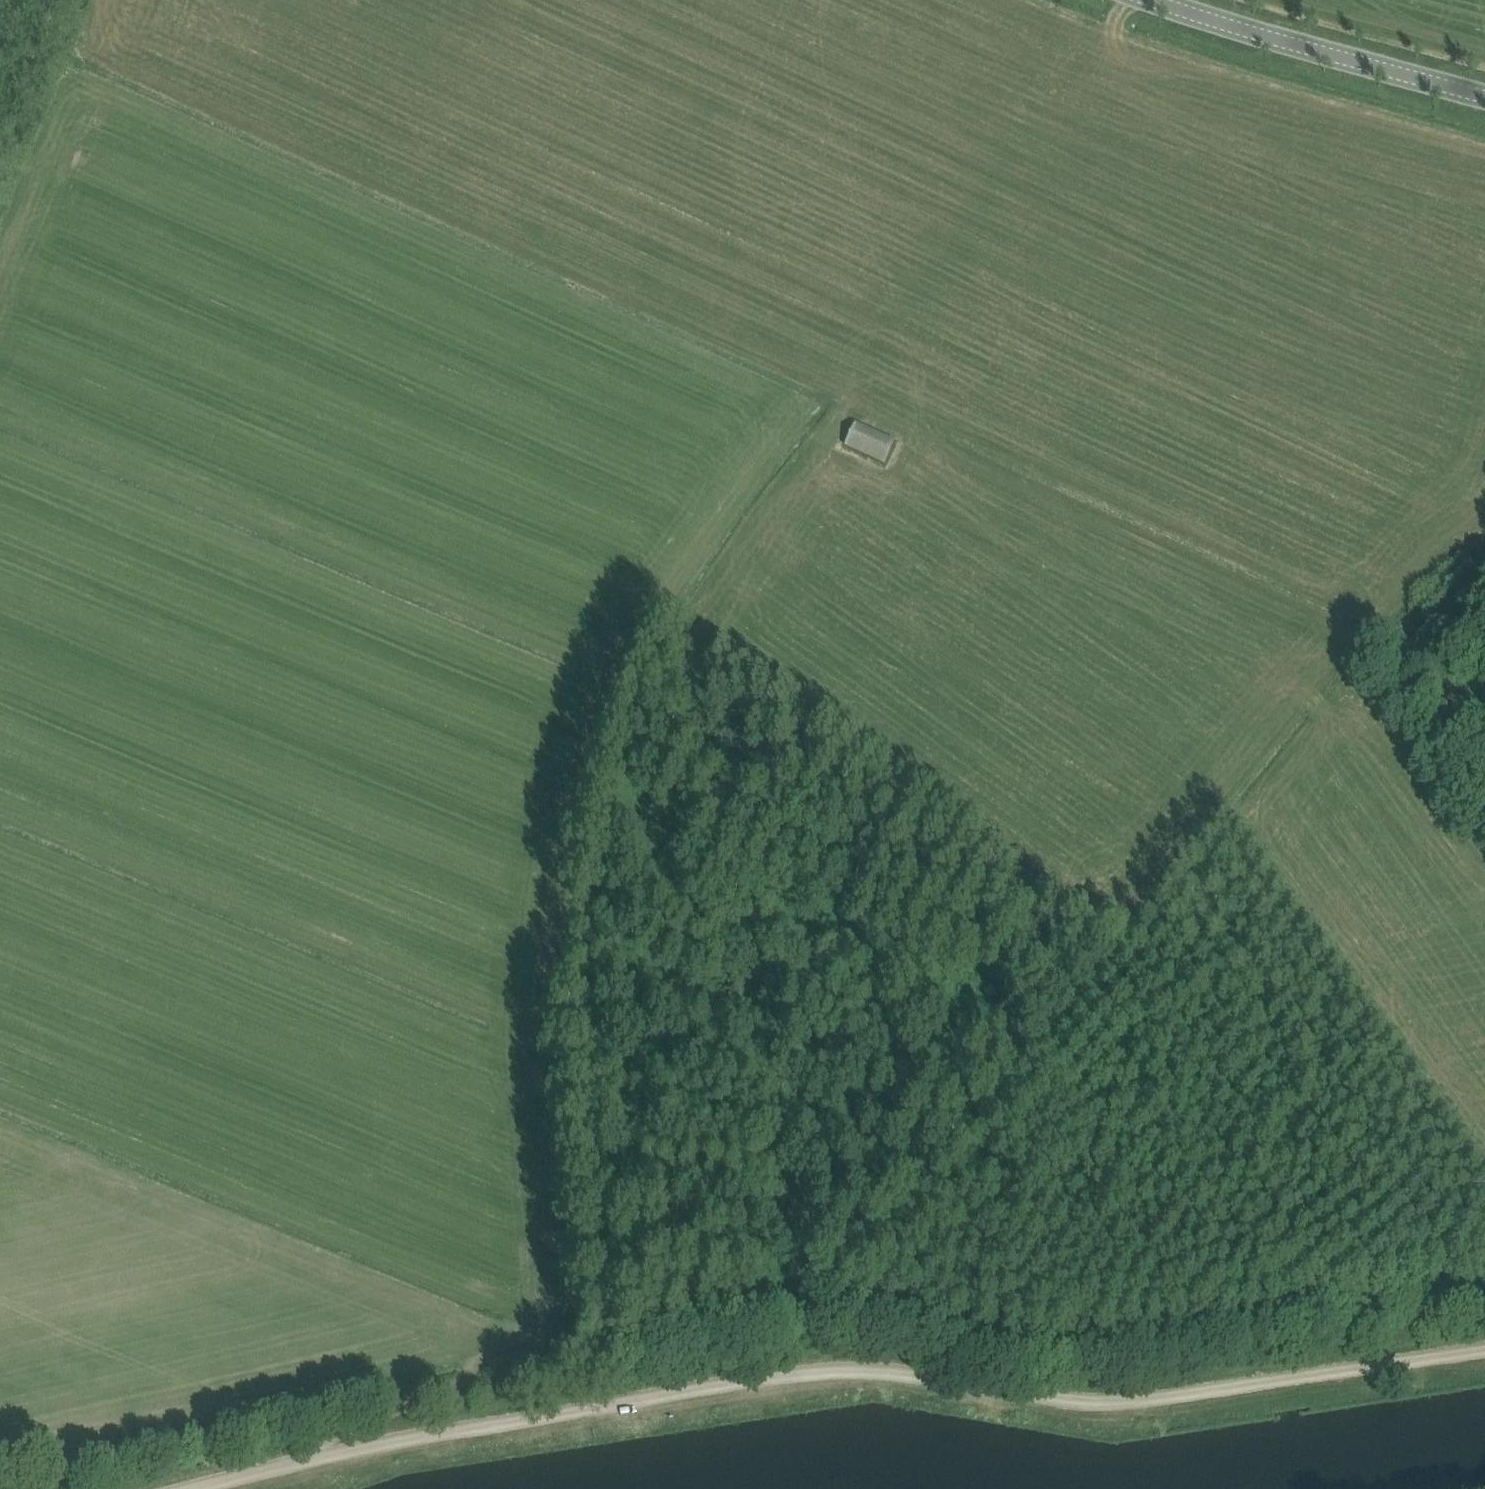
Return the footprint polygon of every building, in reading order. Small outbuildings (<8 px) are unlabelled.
[(857,425),(846,448),(883,464),(894,441),(857,425)]
